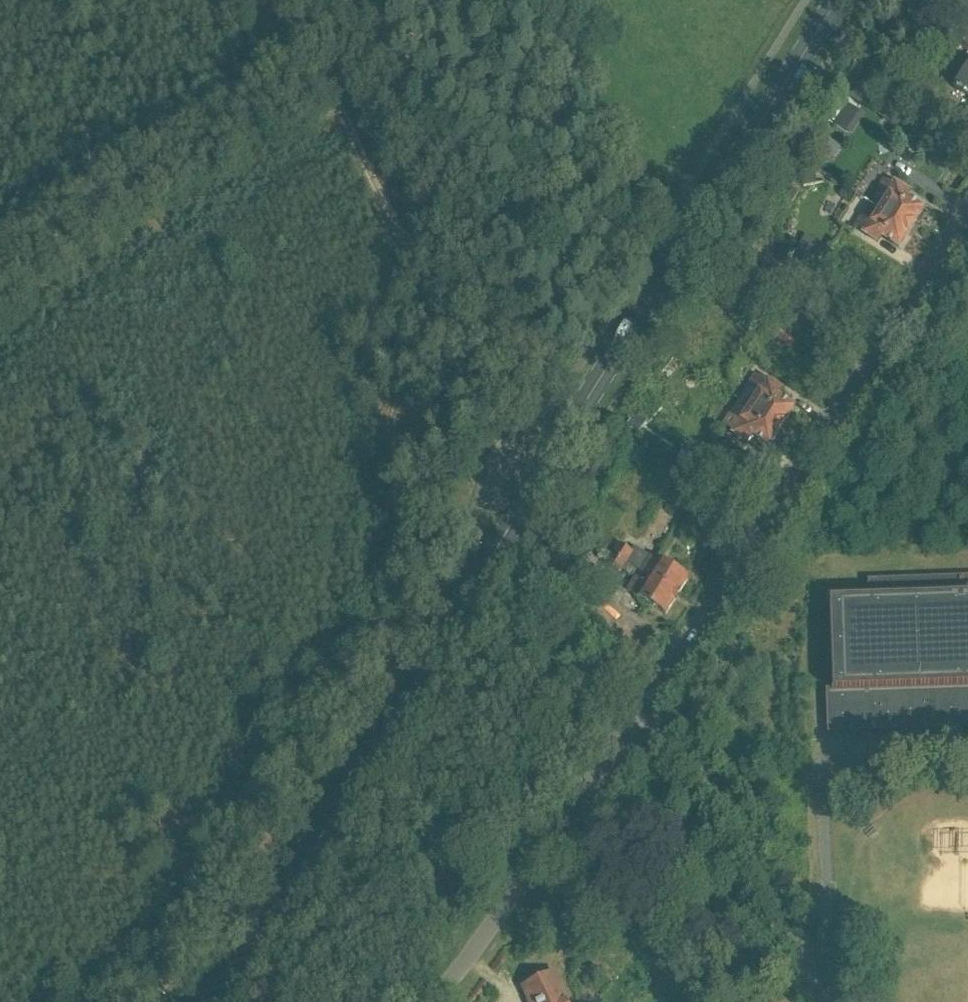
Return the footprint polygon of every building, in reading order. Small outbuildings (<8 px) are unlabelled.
[(946,38),(967,53),(967,26),(959,21),(958,20),(946,38)] [(963,74),(954,89),(967,98),(967,78),(963,74)] [(799,187),(816,185),(814,171),(797,173),(799,187)] [(895,187),(883,179),(875,191),(886,200),(880,210),(911,230),(923,210),(906,199),(909,194),(896,185),(895,187)] [(854,226),(865,233),(864,235),(877,244),(881,238),(899,249),(911,230),(880,210),(873,221),(861,215),(854,226)] [(781,289),(768,281),(761,292),(774,300),(781,289)] [(775,324),(768,333),(793,352),(800,343),(775,324)] [(746,405),(781,428),(793,409),(776,398),(781,391),(767,382),(766,382),(754,375),(747,386),(759,394),(753,402),(749,400),(746,405)] [(722,425),(734,433),(733,434),(747,443),(752,436),(769,447),(781,428),(746,405),(743,409),(748,411),(741,421),(729,413),(722,425)] [(620,575),(633,554),(619,545),(606,566),(620,575)] [(633,554),(627,563),(639,571),(639,572),(647,578),(647,579),(676,597),(687,579),(663,564),(649,556),(635,547),(633,552),(634,553),(633,554)] [(636,576),(627,590),(641,599),(665,614),(676,597),(647,579),(644,582),(636,576)] [(827,734),(967,729),(967,577),(868,580),(868,599),(830,601),(833,690),(826,690),(827,734)] [(555,974),(523,989),(529,1001),(568,1001),(555,974)]
